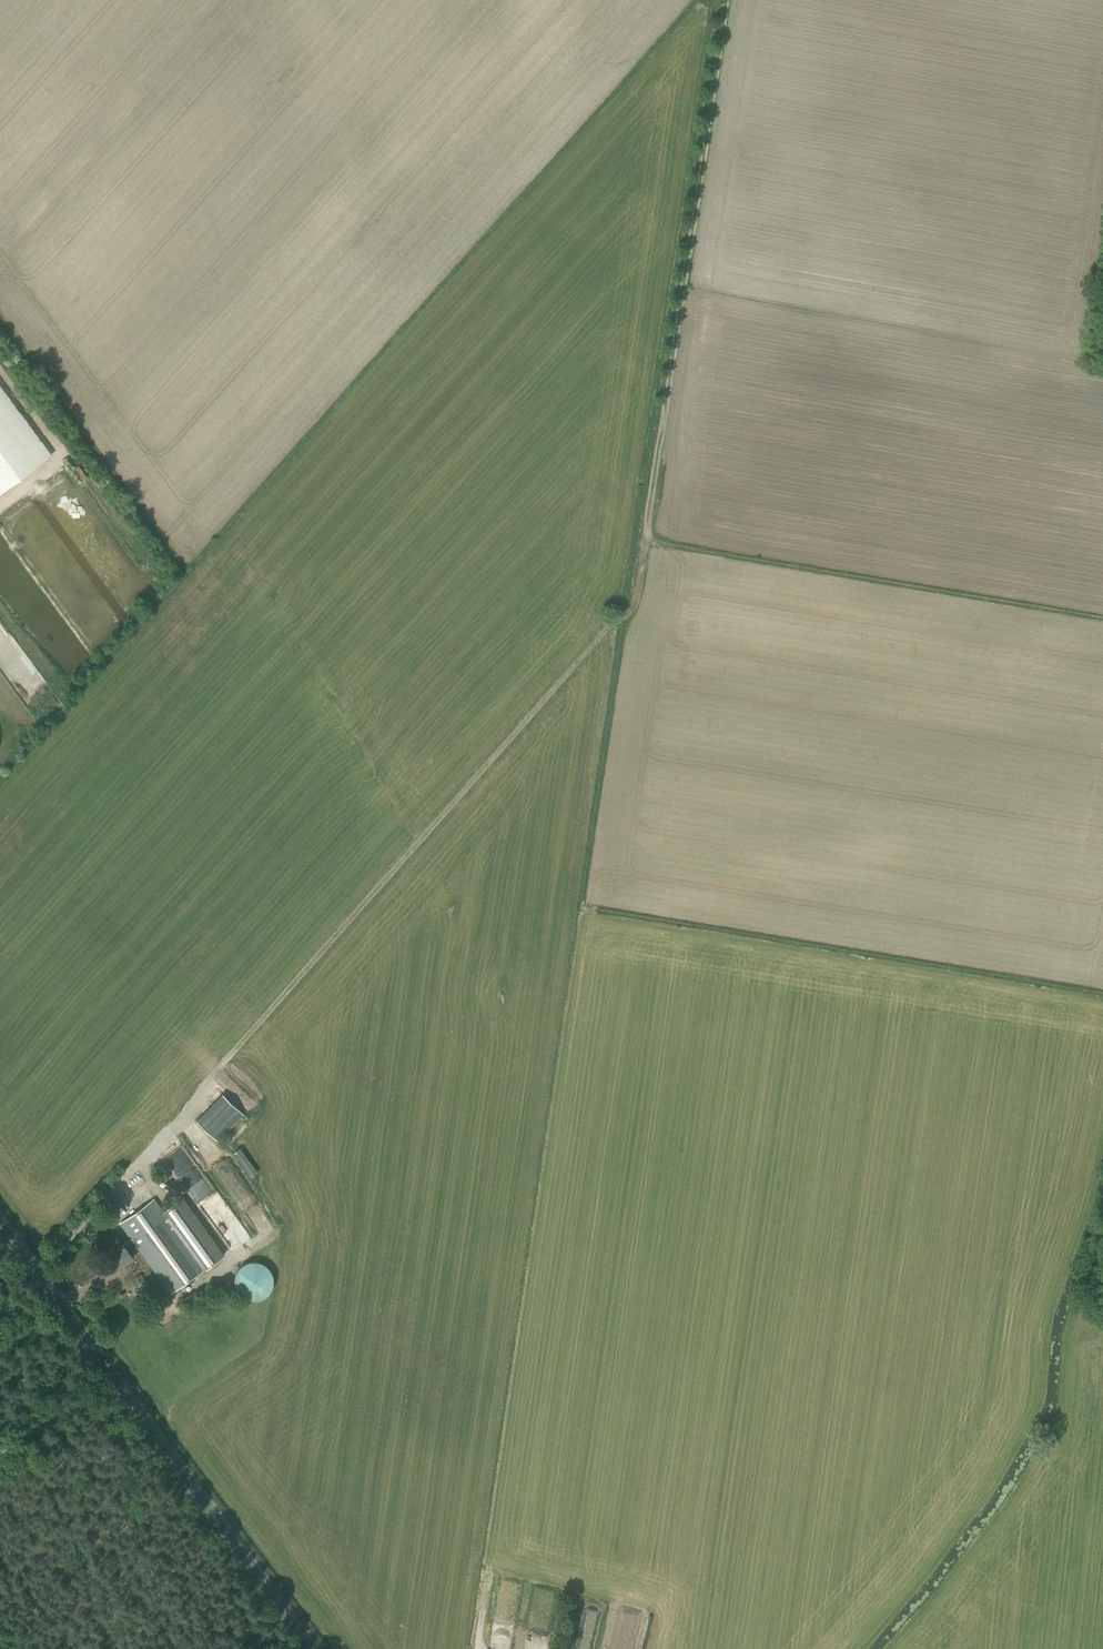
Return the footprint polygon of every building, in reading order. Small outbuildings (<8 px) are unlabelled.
[(196,1121),(218,1142),(243,1114),(221,1094),(196,1121)] [(131,1238),(138,1247),(171,1293),(224,1255),(182,1197),(162,1211),(154,1199),(120,1223),(131,1238)] [(220,1223),(231,1247),(247,1239),(236,1215),(220,1223)] [(130,1253),(138,1247),(131,1238),(108,1255),(117,1268),(133,1257),(130,1253)] [(272,1292),(263,1260),(235,1268),(244,1300),(272,1292)] [(133,1279),(145,1295),(151,1291),(139,1274),(133,1279)] [(211,1292),(203,1297),(207,1303),(215,1297),(211,1292)] [(585,1637),(596,1637),(596,1624),(585,1624),(585,1637)]
